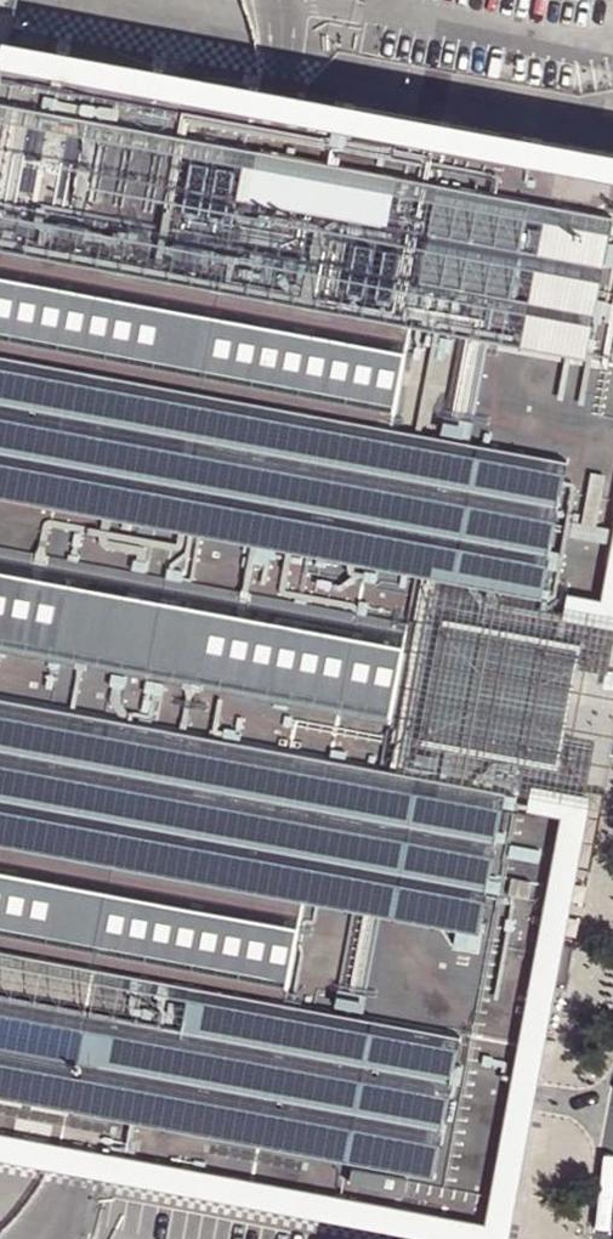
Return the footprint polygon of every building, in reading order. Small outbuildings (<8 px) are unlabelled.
[(498,1232),(566,866),(597,701),(612,615),(612,148),(447,118),(282,88),(0,37),(0,1139),(498,1232)]
